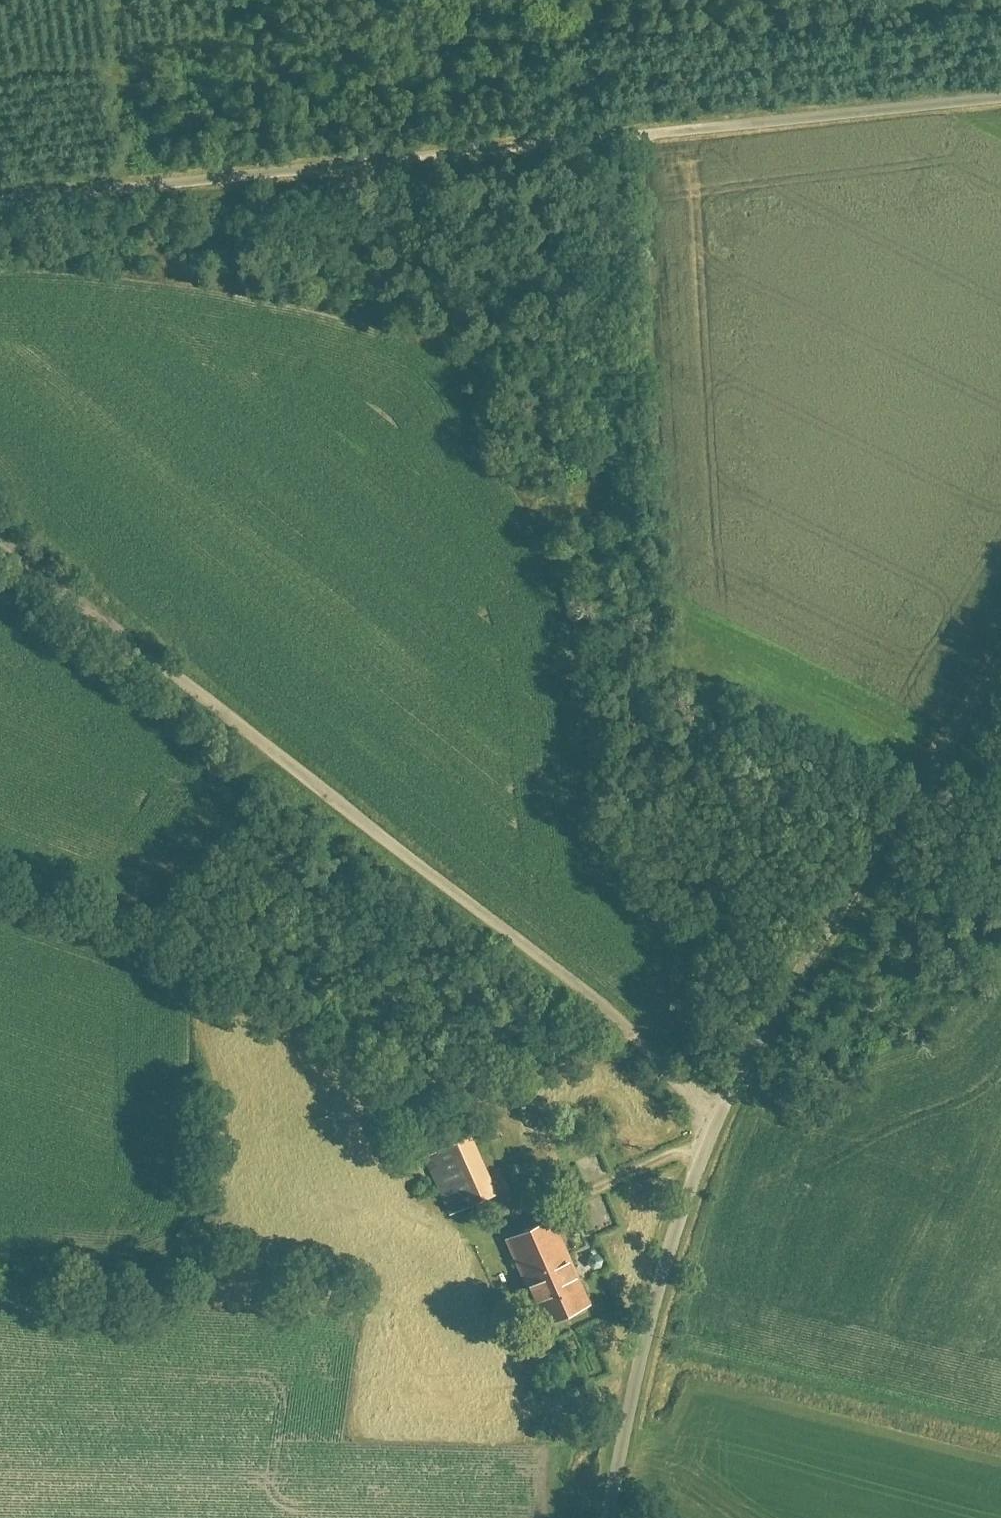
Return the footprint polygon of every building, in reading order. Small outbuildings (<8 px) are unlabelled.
[(421,1160),(450,1220),(496,1199),(467,1138),(421,1160)] [(562,1215),(504,1239),(542,1329),(600,1305),(562,1215)]
